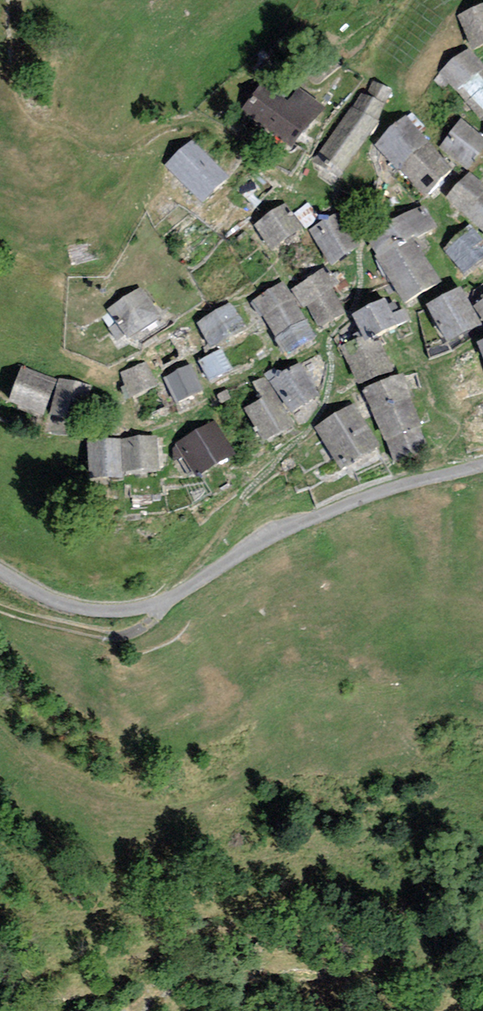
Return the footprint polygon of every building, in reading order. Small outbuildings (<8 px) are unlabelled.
[(459,16),(473,47),(482,43),(482,5),(459,16)] [(470,50),(442,73),(456,89),(482,67),(482,65),(470,50)] [(456,89),(480,118),(482,116),(482,67),(456,89)] [(353,108),(351,107),(315,161),(339,176),(378,121),(377,120),(391,89),(373,82),(367,96),(362,94),(353,108)] [(289,103),(262,84),(243,112),(293,146),(320,106),(298,91),(289,103)] [(426,140),(405,118),(377,144),(398,166),(426,140)] [(461,120),(441,147),(467,167),(482,146),(482,137),(461,120)] [(452,168),(426,140),(398,166),(424,194),(452,168)] [(192,141),(168,165),(202,201),(227,177),(192,141)] [(265,184),(251,174),(232,197),(246,208),(265,184)] [(469,174),(448,197),(465,213),(482,194),(482,187),(469,174)] [(465,213),(482,230),(482,194),(465,213)] [(319,217),(308,203),(295,213),(306,227),(319,217)] [(300,227),(285,205),(255,225),(270,247),(300,227)] [(436,226),(424,205),(368,236),(377,253),(417,231),(419,235),(436,226)] [(359,244),(338,212),(310,230),(331,262),(359,244)] [(470,227),(444,249),(465,273),(482,258),(482,242),(470,227)] [(438,280),(412,239),(379,259),(405,301),(438,280)] [(332,287),(322,270),(293,289),(304,305),(307,303),(332,287)] [(292,297),(283,283),(254,301),(263,315),(292,297)] [(344,312),(332,287),(307,303),(317,325),(344,312)] [(480,322),(460,287),(428,304),(447,340),(480,322)] [(159,316),(141,288),(109,309),(128,337),(159,316)] [(304,317),(292,297),(263,315),(275,335),(304,317)] [(392,315),(385,300),(354,315),(364,336),(365,338),(375,334),(408,318),(404,310),(392,315)] [(244,326),(230,304),(198,323),(211,345),(244,326)] [(314,334),(304,317),(275,335),(285,351),(314,334)] [(391,367),(375,334),(365,338),(364,336),(342,347),(358,383),(391,367)] [(231,368),(221,349),(199,361),(209,379),(231,368)] [(157,384),(146,361),(121,373),(132,396),(157,384)] [(319,395),(300,364),(272,381),(291,411),(319,395)] [(190,365),(164,378),(175,401),(201,389),(190,365)] [(54,380),(22,368),(9,400),(42,413),(54,380)] [(419,424),(402,375),(366,390),(386,438),(393,459),(427,447),(419,424)] [(292,424),(266,376),(254,383),(262,399),(246,408),(263,440),(292,424)] [(90,387),(59,380),(47,430),(78,437),(90,387)] [(377,445),(353,405),(317,427),(341,467),(377,445)] [(233,453),(214,421),(178,443),(197,475),(233,453)] [(158,468),(155,437),(122,439),(124,471),(158,468)] [(122,476),(120,439),(89,441),(90,477),(122,476)]
